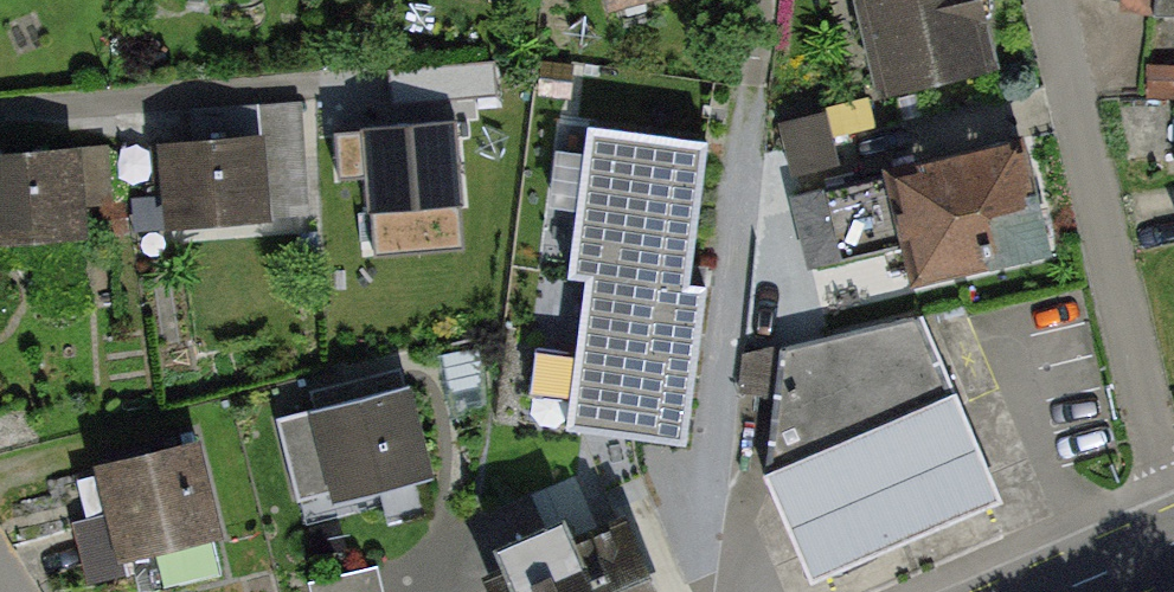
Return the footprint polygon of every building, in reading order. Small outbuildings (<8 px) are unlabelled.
[(848,89),(959,67),(946,0),(830,0),(848,89)] [(1119,1),(1154,7),(1153,17),(1173,18),(1173,0),(1119,0),(1119,1)] [(199,144),(169,146),(176,226),(266,219),(257,107),(197,112),(199,144)] [(1041,251),(1017,142),(871,174),(857,112),(784,128),(822,299),(1041,251)] [(457,122),(366,126),(369,207),(460,203),(457,122)] [(707,148),(596,131),(572,280),(590,283),(567,426),(684,444),(709,289),(685,285),(707,148)] [(0,158),(0,237),(80,232),(75,154),(0,158)] [(986,496),(913,318),(770,347),(749,475),(794,574),(986,496)] [(407,388),(278,421),(299,508),(428,474),(407,388)] [(193,444),(79,471),(89,515),(74,518),(89,582),(127,574),(122,555),(214,533),(193,444)] [(489,568),(500,591),(663,591),(624,502),(573,524),(565,507),(496,537),(507,560),(489,568)] [(310,591),(382,591),(380,580),(375,562),(307,579),(310,591)]
